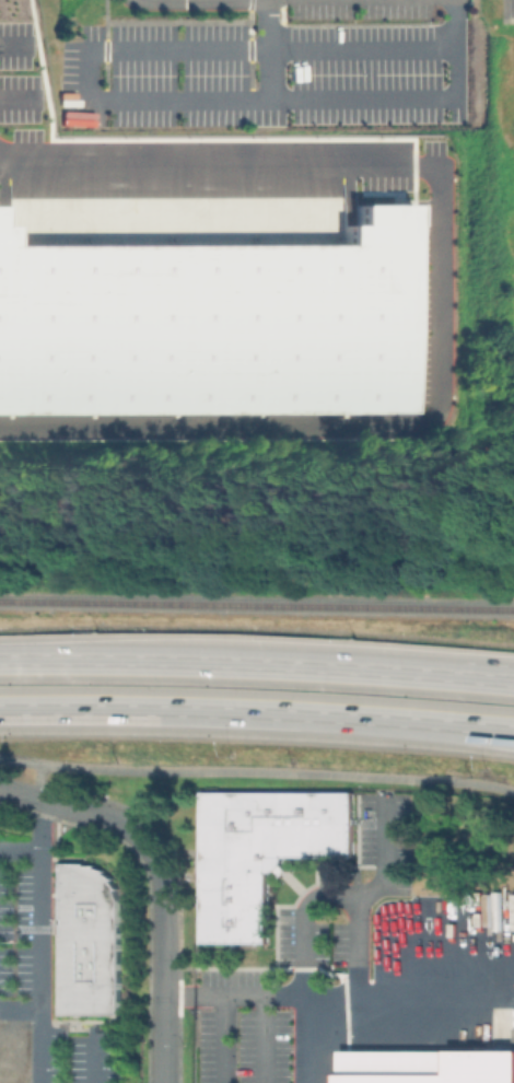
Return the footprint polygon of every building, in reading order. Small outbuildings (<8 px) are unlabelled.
[(408,410),(407,207),(357,207),(357,226),(343,226),(343,243),(12,245),(12,224),(0,224),(0,412),(408,410)] [(358,794),(358,860),(282,860),(282,876),(270,875),(270,945),(205,945),(206,793),(358,794)] [(122,886),(121,1016),(62,1015),(65,940),(61,940),(63,865),(102,866),(122,885),(122,886)] [(341,1050),(513,1049),(513,1082),(341,1082),(341,1050)]
